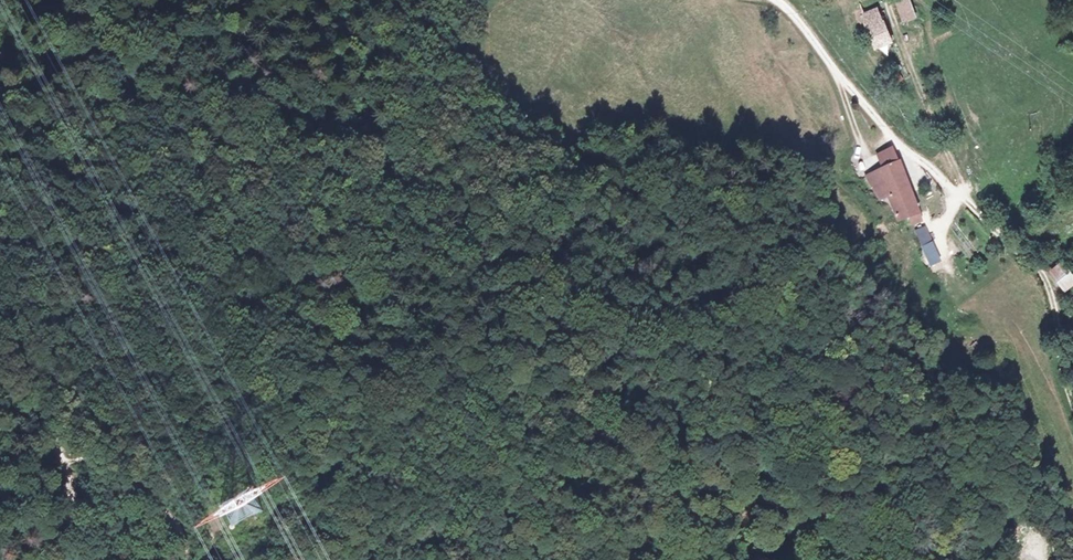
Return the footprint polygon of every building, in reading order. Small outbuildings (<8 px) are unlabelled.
[(912,0),(894,0),(903,23),(918,17),(912,0)] [(880,10),(861,17),(874,51),(893,44),(880,10)] [(899,162),(890,142),(876,147),(881,161),(875,163),(884,190),(893,216),(906,213),(908,219),(918,216),(899,162)] [(884,190),(875,163),(866,167),(874,194),(884,190)] [(920,246),(931,242),(926,225),(915,228),(920,246)] [(1063,257),(1048,270),(1067,293),(1072,288),(1072,269),(1063,257)]
